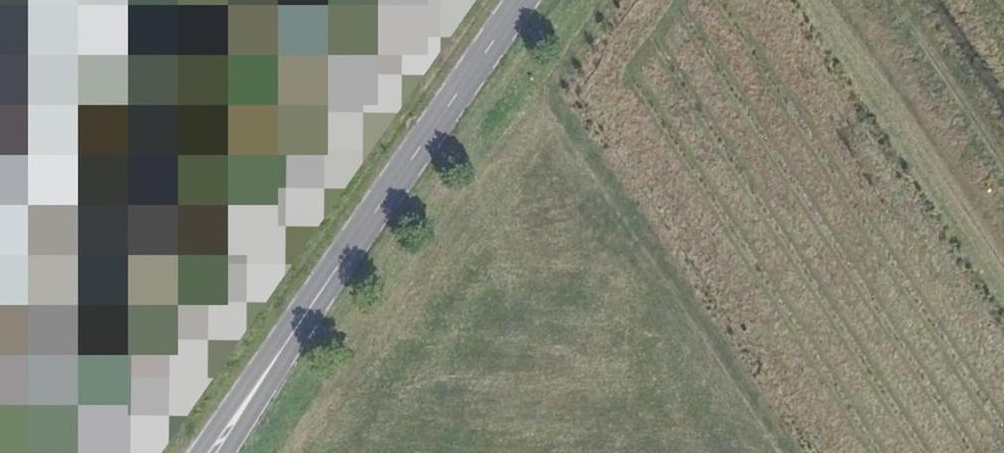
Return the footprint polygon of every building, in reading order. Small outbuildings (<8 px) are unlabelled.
[(4,325),(3,351),(4,349),(5,310),(22,311),(21,323),(22,322),(24,294),(35,295),(35,303),(50,283),(50,274),(64,254),(75,0),(0,0),(0,325),(4,325)]
